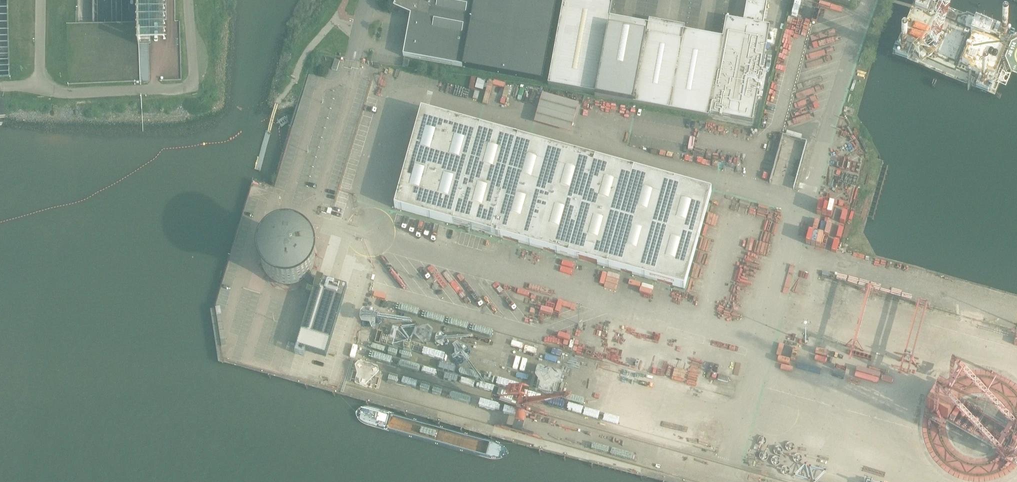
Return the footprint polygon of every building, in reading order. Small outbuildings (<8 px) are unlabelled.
[(135,41),(165,41),(164,0),(136,0),(135,41)] [(393,8),(404,13),(411,16),(403,57),(542,82),(557,0),(397,0),(393,8)] [(548,85),(595,94),(594,97),(708,118),(709,115),(752,123),(770,28),(763,26),(767,0),(747,0),(743,23),(726,20),(722,39),(684,32),(684,30),(684,28),(678,27),(678,26),(649,21),(648,25),(609,18),(613,0),(563,0),(548,85)] [(764,97),(785,102),(811,0),(790,0),(764,97)] [(572,133),(580,104),(543,94),(535,123),(572,133)] [(394,209),(684,290),(711,192),(421,112),(394,209)] [(409,217),(405,230),(452,242),(456,228),(409,217)] [(261,264),(262,266),(263,269),(264,272),(265,274),(266,275),(268,278),(269,279),(270,281),(272,282),(273,283),(276,285),(278,285),(280,286),(283,287),(285,287),(286,287),(290,287),(293,287),(295,287),(297,286),(298,285),(300,285),(303,283),(305,282),(306,281),(308,278),(310,276),(311,274),(312,272),(313,269),(314,268),(314,266),(315,264),(315,262),(315,259),(315,257),(314,255),(314,252),(313,250),(312,248),(311,246),(309,244),(308,243),(306,240),(303,238),(302,237),(300,236),(297,235),(295,234),(293,234),(292,234),(290,234),(286,234),(283,234),(281,234),(279,235),(278,236),(276,236),(273,238),(272,239),(270,240),(268,243),(267,244),(266,246),(264,248),(263,250),(263,252),(262,255),(261,257),(261,259),(261,262),(261,264)] [(313,296),(296,351),(305,354),(306,348),(327,353),(348,284),(319,276),(315,290),(309,288),(307,294),(313,296)] [(799,346),(803,335),(789,330),(786,341),(799,346)]
